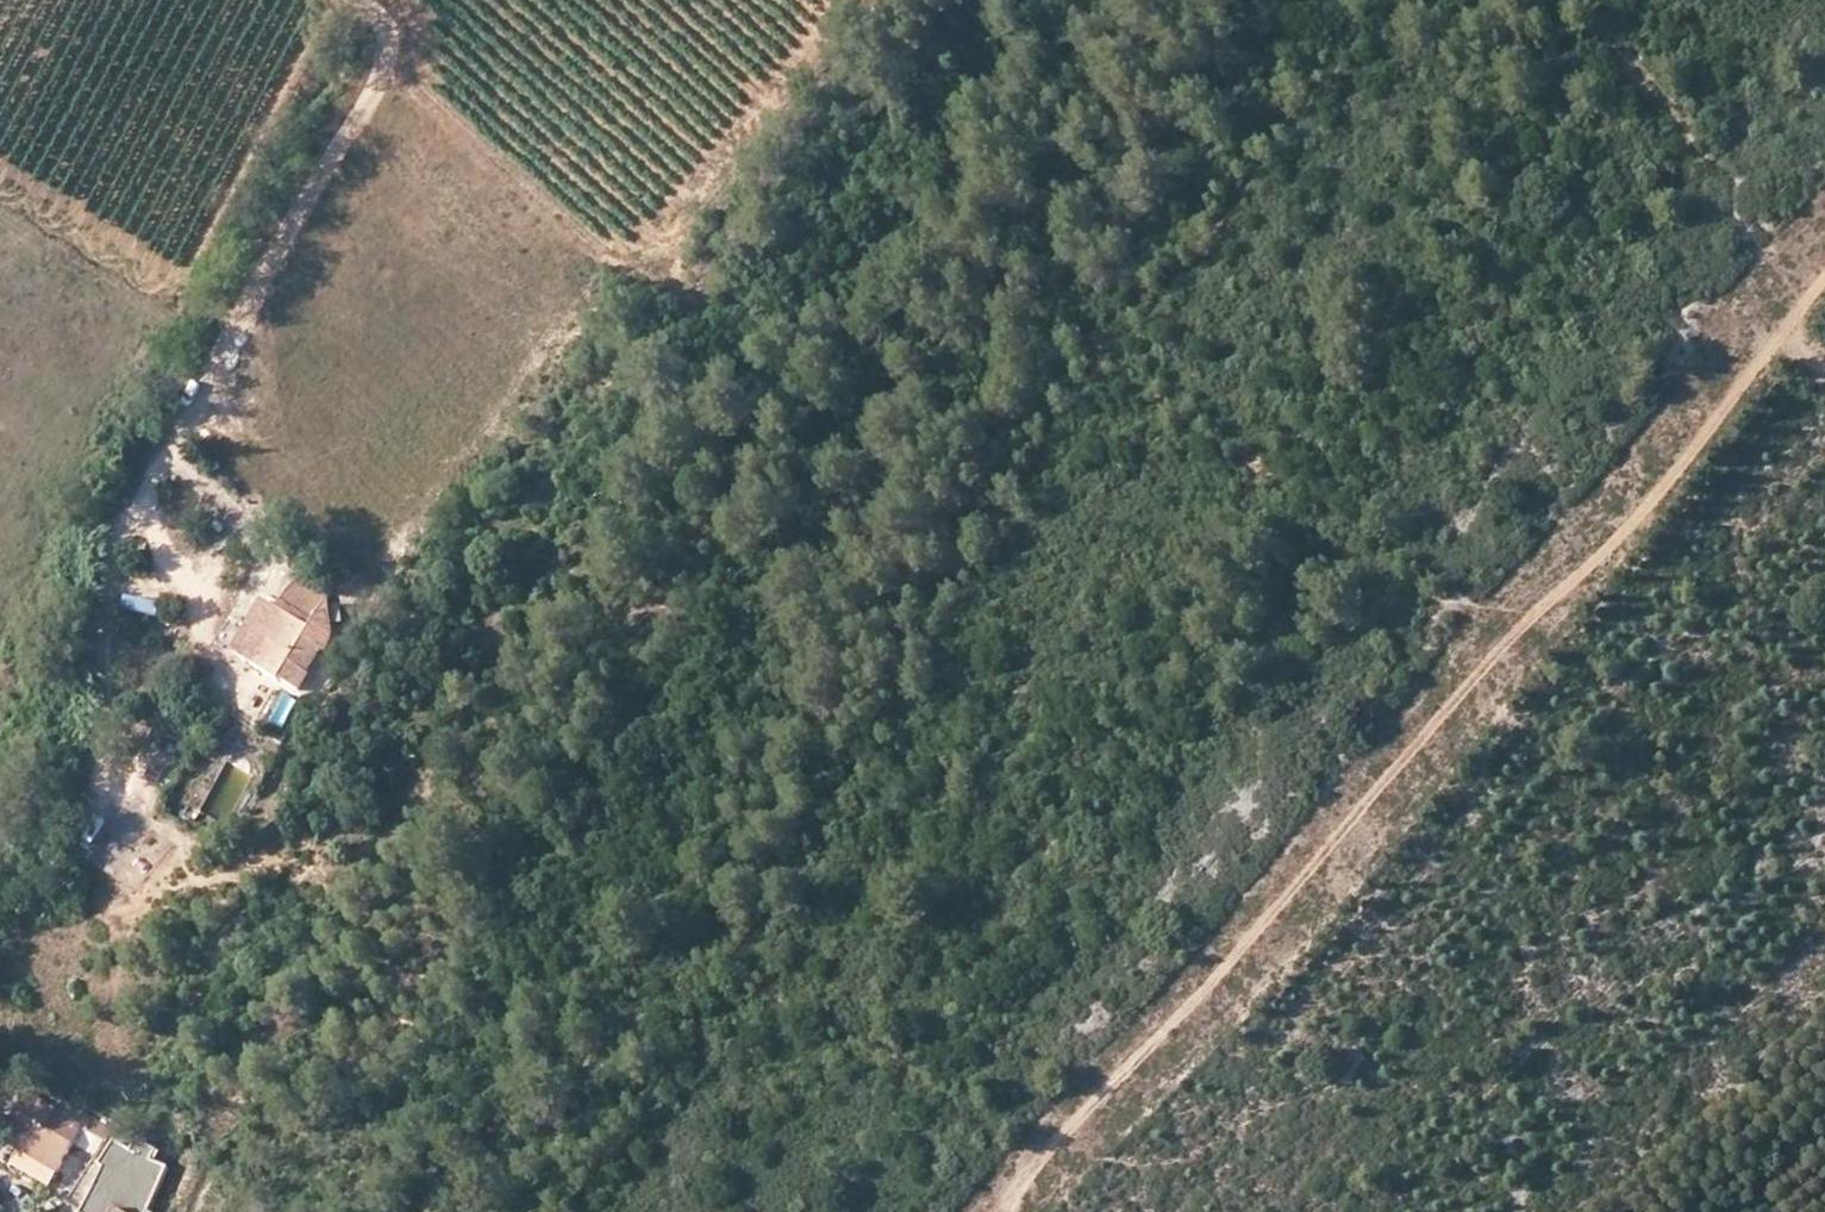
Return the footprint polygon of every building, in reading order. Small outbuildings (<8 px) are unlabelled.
[(329,586),(299,569),(276,607),(261,598),(231,649),(296,686),(320,643),(325,646),(332,631),(331,603),(330,600),(329,586)] [(347,603),(331,603),(332,631),(348,631),(347,603)] [(106,854),(111,832),(87,827),(82,848),(106,854)] [(15,1145),(42,1160),(54,1167),(77,1127),(101,1140),(109,1124),(56,1095),(50,1107),(27,1094),(2,1137),(15,1145)] [(106,1170),(85,1211),(149,1211),(166,1167),(153,1162),(157,1149),(140,1142),(132,1152),(117,1142),(100,1167),(106,1170)] [(30,1180),(42,1160),(15,1145),(3,1165),(30,1180)] [(54,1167),(42,1160),(30,1180),(42,1188),(54,1167)]
